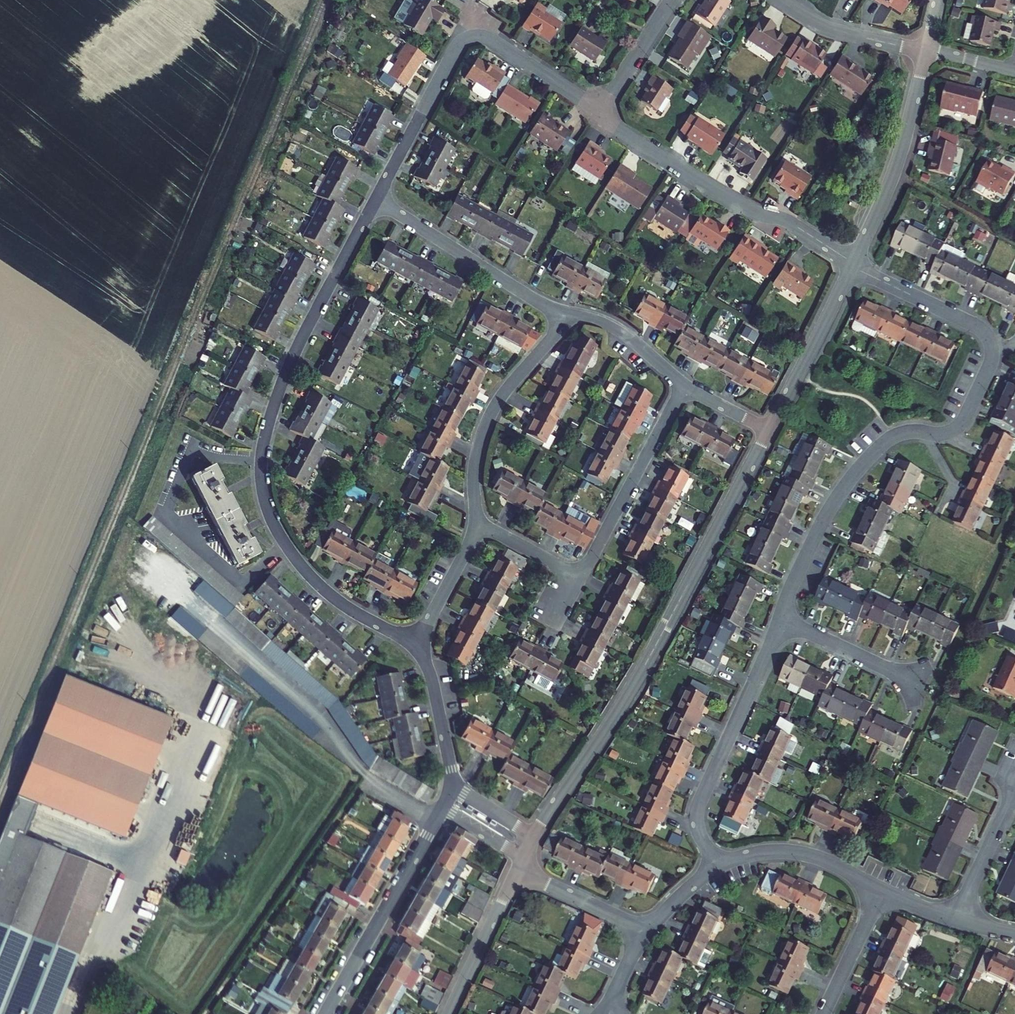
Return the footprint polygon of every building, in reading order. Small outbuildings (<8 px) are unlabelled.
[(445,10),(428,0),(415,0),(413,3),(409,0),(406,0),(394,19),(404,25),(404,26),(421,36),(431,19),(437,23),(445,10)] [(713,27),(729,2),(727,0),(705,0),(701,6),(698,4),(693,13),(695,15),(712,25),(713,27)] [(902,14),(910,0),(875,0),(887,8),(889,6),(902,14)] [(1006,15),(1009,4),(1008,4),(1009,0),(986,0),(984,9),(1006,15)] [(537,4),(522,27),(528,31),(530,29),(550,41),(561,24),(561,23),(544,13),(546,10),(537,4)] [(548,5),(546,10),(544,13),(561,23),(565,16),(548,5)] [(712,25),(695,15),(693,18),(710,29),(712,25)] [(761,17),(747,40),(775,57),(786,39),(772,30),(775,26),(761,17)] [(999,32),(1001,24),(973,17),(971,25),(968,24),(964,39),(970,41),(970,42),(990,47),(994,30),(999,32)] [(698,55),(710,36),(687,22),(677,37),(681,39),(680,42),(678,41),(668,57),(686,69),(695,54),(698,55)] [(581,27),(569,46),(594,62),(608,41),(599,35),(597,38),(581,27)] [(796,38),(785,55),(791,58),(791,59),(813,74),(820,63),(825,55),(803,41),(802,41),(796,38)] [(398,60),(387,75),(404,86),(420,63),(421,63),(425,56),(407,44),(396,59),(398,60)] [(841,56),(828,74),(861,95),(872,78),(862,72),(861,74),(854,69),(855,68),(848,63),(849,61),(841,56)] [(507,85),(510,81),(503,77),(505,74),(488,63),(486,66),(477,60),(465,79),(475,85),(472,88),(473,92),(484,99),(487,98),(489,95),(498,100),(507,85)] [(813,74),(819,78),(826,67),(820,63),(813,74)] [(672,89),(652,76),(643,91),(646,93),(640,101),(656,111),(665,96),(667,97),(672,89)] [(958,86),(947,83),(940,109),(955,112),(955,110),(962,112),(962,113),(977,117),(983,92),(968,88),(967,90),(958,88),(958,86)] [(498,100),(495,104),(525,124),(532,112),(534,113),(539,104),(530,98),(528,100),(525,98),(526,97),(507,85),(498,100)] [(990,120),(992,121),(993,123),(999,124),(1001,123),(1014,127),(1014,102),(996,97),(990,120)] [(373,106),(353,144),(373,155),(377,147),(376,146),(387,124),(389,125),(393,117),(373,106)] [(543,112),(529,134),(556,152),(560,145),(566,137),(568,133),(550,121),(552,117),(543,112)] [(690,115),(679,132),(686,136),(685,137),(697,145),(698,146),(699,146),(703,148),(702,150),(711,156),(724,136),(697,119),(697,120),(690,115)] [(956,147),(959,137),(935,131),(932,141),(928,155),(933,156),(929,171),(949,176),(957,147),(956,147)] [(576,144),(566,137),(560,145),(571,152),(576,144)] [(454,149),(434,138),(430,146),(432,147),(420,170),(418,169),(414,177),(434,187),(454,149)] [(731,138),(722,152),(729,156),(727,159),(742,169),(739,173),(751,181),(765,158),(738,141),(738,142),(731,138)] [(589,141),(575,164),(598,179),(599,179),(611,160),(599,152),(601,149),(589,141)] [(317,196),(324,200),(303,237),(324,248),(328,240),(326,239),(338,217),(340,218),(344,210),(337,207),(341,199),(339,198),(351,176),(353,177),(357,169),(337,158),(317,196)] [(784,161),(772,180),(786,189),(784,192),(796,200),(810,178),(784,161)] [(988,161),(976,183),(989,190),(990,188),(1003,196),(1014,175),(1014,174),(1003,167),(1002,169),(988,161)] [(598,179),(575,164),(571,170),(594,185),(598,179)] [(619,165),(605,188),(638,209),(652,189),(634,177),(635,175),(619,165)] [(650,223),(653,218),(676,233),(688,214),(677,207),(679,204),(667,196),(664,201),(656,195),(642,217),(650,223)] [(457,196),(446,216),(454,221),(455,219),(477,231),(476,233),(491,241),(492,239),(515,251),(514,253),(521,257),(532,236),(457,196)] [(715,225),(700,216),(685,239),(700,248),(703,242),(716,250),(729,231),(717,223),(715,225)] [(901,248),(913,254),(923,235),(921,234),(925,227),(915,223),(912,230),(901,224),(891,246),(900,250),(901,248)] [(744,235),(729,259),(737,264),(739,261),(765,278),(777,259),(765,251),(767,249),(744,235)] [(923,235),(913,254),(926,260),(925,262),(934,266),(944,245),(923,235)] [(387,241),(377,261),(452,302),(463,281),(455,277),(454,279),(432,267),(433,265),(418,257),(417,259),(394,247),(395,245),(387,241)] [(934,266),(931,273),(939,277),(940,275),(953,281),(962,262),(965,255),(944,245),(934,266)] [(572,290),(583,269),(561,257),(563,255),(556,251),(546,269),(553,272),(552,275),(567,283),(565,286),(572,290)] [(294,255),(254,330),(274,341),(278,333),(276,332),(288,310),(290,311),(298,296),(296,295),(308,272),(310,273),(315,265),(294,255)] [(779,289),(782,286),(802,298),(813,281),(803,275),(804,273),(786,262),(772,284),(779,289)] [(962,262),(953,281),(966,287),(965,289),(973,293),(984,272),(962,262)] [(579,293),(581,290),(597,298),(609,275),(587,263),(583,269),(572,290),(579,293)] [(984,272),(973,293),(982,298),(983,296),(995,302),(1005,282),(984,272)] [(995,302),(1008,308),(1007,310),(1014,313),(1014,278),(1009,275),(1005,282),(995,302)] [(634,313),(649,321),(648,324),(654,328),(665,307),(643,295),(634,313)] [(321,366),(317,374),(337,385),(377,309),(357,298),(353,306),(355,307),(343,329),(341,328),(333,343),(335,345),(323,367),(321,366)] [(861,331),(875,338),(878,332),(888,311),(881,307),(880,310),(864,303),(852,328),(853,330),(858,333),(861,331)] [(502,311),(501,314),(485,306),(476,324),(498,336),(509,315),(502,311)] [(665,307),(654,328),(661,331),(663,328),(678,336),(683,328),(687,319),(665,307)] [(731,320),(732,313),(719,310),(717,317),(731,320)] [(895,314),(888,311),(878,332),(901,342),(909,324),(894,317),(895,314)] [(498,336),(495,342),(517,354),(530,330),(515,322),(516,319),(509,315),(498,336)] [(925,332),(909,324),(901,342),(923,353),(933,332),(926,329),(925,332)] [(746,326),(742,336),(756,342),(760,331),(746,326)] [(673,345),(689,353),(687,356),(694,360),(705,340),(683,328),(678,336),(673,345)] [(954,346),(939,339),(940,335),(933,332),(923,353),(946,364),(954,346)] [(561,360),(558,367),(578,377),(595,345),(578,336),(564,361),(561,360)] [(727,351),(705,340),(694,360),(701,364),(703,361),(718,369),(727,351)] [(231,437),(235,429),(234,428),(246,406),(247,407),(251,400),(245,396),(249,388),(247,387),(259,365),(261,366),(265,358),(245,347),(225,385),(231,389),(211,427),(231,437)] [(787,347),(782,355),(791,360),(796,352),(787,347)] [(731,380),(738,384),(749,363),(727,351),(718,369),(733,377),(731,380)] [(469,360),(454,387),(475,398),(479,391),(476,389),(484,374),(483,373),(485,369),(469,360)] [(770,375),(749,363),(738,384),(745,387),(746,384),(767,395),(780,370),(774,367),(770,375)] [(557,375),(549,390),(567,399),(578,377),(558,367),(554,374),(557,375)] [(1003,397),(1014,403),(1014,377),(1011,375),(1007,384),(1009,385),(1003,397)] [(615,404),(621,408),(642,419),(646,412),(642,411),(651,395),(626,383),(615,404)] [(443,409),(460,418),(468,403),(471,405),(475,398),(454,387),(443,409)] [(535,411),(555,421),(567,399),(549,390),(541,405),(538,403),(535,411)] [(283,475),(303,486),(323,448),(310,441),(330,403),(310,392),(306,400),(308,401),(296,423),(294,422),(290,430),(303,437),(299,445),(301,446),(289,468),(287,467),(283,475)] [(995,409),(991,418),(992,418),(990,423),(1014,435),(1014,403),(1003,397),(997,410),(995,409)] [(638,426),(642,419),(621,408),(610,430),(627,440),(635,425),(638,426)] [(455,434),(452,433),(460,418),(443,409),(431,431),(452,441),(455,434)] [(534,419),(523,439),(547,451),(554,438),(548,435),(555,421),(535,411),(531,417),(534,419)] [(680,435),(702,447),(713,427),(706,423),(705,426),(689,418),(680,435)] [(702,447),(724,459),(734,442),(719,434),(720,430),(713,427),(702,447)] [(619,455),(627,440),(610,430),(598,452),(619,463),(622,456),(619,455)] [(431,431),(419,452),(430,458),(437,462),(445,447),(448,448),(452,441),(431,431)] [(982,453),(1003,463),(1014,440),(996,432),(989,447),(985,446),(982,453)] [(792,455),(794,456),(819,467),(825,455),(827,456),(831,447),(804,434),(800,444),(797,446),(792,455)] [(734,442),(724,459),(723,463),(731,467),(742,446),(734,442)] [(598,452),(586,474),(604,484),(612,468),(615,470),(619,463),(598,452)] [(975,477),(993,486),(1003,463),(982,453),(979,460),(982,462),(975,477)] [(819,467),(794,456),(784,477),(787,479),(809,489),(811,490),(815,481),(813,480),(819,467)] [(443,484),(440,483),(448,468),(437,462),(430,458),(419,480),(439,491),(443,484)] [(891,483),(911,492),(921,471),(899,461),(895,470),(897,470),(891,483)] [(214,466),(191,478),(237,566),(260,554),(214,466)] [(658,480),(655,488),(675,499),(687,476),(670,467),(662,482),(658,480)] [(513,505),(524,484),(501,472),(492,490),(508,498),(506,501),(513,505)] [(961,498),(982,508),(993,486),(975,477),(968,493),(964,491),(961,498)] [(809,489),(787,479),(777,500),(797,509),(803,496),(805,497),(809,489)] [(439,491),(419,480),(407,502),(410,505),(407,511),(432,524),(437,516),(425,510),(432,497),(436,498),(439,491)] [(911,492),(891,483),(885,496),(883,495),(879,503),(893,510),(901,514),(911,492)] [(520,508),(522,505),(537,513),(541,504),(546,495),(524,484),(513,505),(520,508)] [(651,494),(654,496),(646,511),(664,520),(675,499),(655,488),(651,494)] [(953,522),(971,531),(982,508),(961,498),(958,505),(961,507),(953,522)] [(797,509),(777,500),(767,521),(788,532),(792,523),(791,522),(797,509)] [(879,503),(871,500),(867,508),(869,509),(863,522),(883,531),(893,510),(879,503)] [(552,537),(563,516),(541,504),(537,513),(532,522),(547,530),(545,533),(552,537)] [(559,540),(561,537),(576,545),(577,544),(585,548),(599,523),(568,507),(563,516),(552,537),(559,540)] [(664,520),(646,511),(638,526),(635,524),(632,531),(652,542),(664,520)] [(152,517),(143,527),(203,580),(234,608),(243,597),(152,517)] [(314,545),(337,557),(335,560),(342,564),(353,543),(347,540),(351,533),(351,529),(334,521),(330,522),(327,529),(324,527),(314,545)] [(788,532),(767,521),(757,543),(776,552),(783,539),(785,540),(788,532)] [(883,531),(863,522),(857,535),(855,534),(851,543),(879,556),(885,543),(878,540),(883,531)] [(628,538),(631,540),(623,555),(640,564),(652,542),(632,531),(628,538)] [(353,543),(342,564),(349,568),(351,565),(366,573),(375,555),(353,543)] [(776,552),(757,543),(746,564),(768,574),(772,565),(771,565),(776,552)] [(383,593),(394,572),(397,568),(388,563),(392,555),(379,548),(376,555),(375,555),(366,573),(363,578),(378,586),(376,589),(383,593)] [(484,579),(505,590),(517,568),(521,570),(526,560),(506,549),(501,559),(499,558),(491,574),(488,572),(484,579)] [(638,581),(642,574),(627,566),(623,573),(621,572),(613,587),(610,585),(606,592),(627,603),(629,599),(634,601),(644,584),(638,581)] [(394,572),(383,593),(390,597),(392,594),(407,602),(416,584),(394,572)] [(367,659),(360,653),(358,655),(339,638),(341,637),(328,625),(326,627),(308,610),(309,609),(296,598),(295,599),(276,583),(277,581),(270,575),(255,593),(351,676),(367,659)] [(741,576),(731,597),(751,606),(756,594),(759,594),(762,586),(741,576)] [(476,602),(493,612),(505,590),(484,579),(481,586),(484,588),(476,602)] [(814,600),(823,604),(824,603),(837,609),(846,589),(824,579),(814,600)] [(203,580),(194,591),(328,710),(364,761),(370,768),(377,757),(337,699),(234,608),(203,580)] [(857,620),(859,616),(867,599),(846,589),(837,609),(849,615),(848,617),(857,620)] [(615,625),(627,603),(606,592),(602,599),(605,601),(598,615),(615,625)] [(891,605),(869,595),(867,599),(859,616),(868,620),(869,619),(882,625),(891,605)] [(731,597),(721,619),(737,626),(742,629),(747,620),(744,619),(751,606),(731,597)] [(461,622),(481,634),(493,612),(476,602),(468,617),(465,616),(461,622)] [(891,605),(882,625),(894,631),(893,633),(902,637),(906,628),(912,615),(891,605)] [(320,729),(180,606),(171,616),(312,739),(320,729)] [(912,615),(906,628),(915,632),(916,630),(929,636),(938,616),(916,606),(912,615)] [(603,647),(615,625),(598,615),(590,630),(587,629),(583,636),(603,647)] [(721,619),(715,616),(705,638),(725,647),(731,634),(733,635),(737,626),(721,619)] [(938,616),(929,636),(941,642),(941,644),(949,648),(960,626),(938,616)] [(481,634),(461,622),(457,629),(460,631),(447,656),(464,666),(481,634)] [(1009,632),(1007,641),(1014,643),(1014,633),(1009,632)] [(587,678),(603,647),(583,636),(579,643),(582,644),(569,668),(587,678)] [(705,638),(690,668),(712,678),(720,660),(719,659),(725,647),(705,638)] [(518,641),(509,658),(531,670),(542,650),(535,646),(533,649),(518,641)] [(542,650),(531,670),(538,674),(533,682),(548,690),(562,665),(547,657),(549,653),(542,650)] [(791,683),(801,688),(811,668),(798,662),(799,660),(790,656),(780,677),(791,683)] [(994,689),(1014,698),(1014,660),(1008,657),(994,689)] [(811,668),(801,688),(823,698),(829,684),(833,677),(824,672),(823,674),(811,668)] [(386,719),(394,718),(402,760),(425,755),(423,746),(421,747),(416,722),(418,722),(416,713),(409,715),(407,706),(405,707),(400,682),(402,682),(400,673),(378,677),(386,719)] [(693,681),(689,689),(706,697),(710,689),(693,681)] [(801,688),(791,683),(787,690),(798,695),(801,688)] [(819,706),(840,716),(850,697),(837,690),(838,689),(829,684),(823,698),(819,706)] [(688,689),(678,711),(699,721),(702,714),(699,713),(706,697),(689,689),(688,689)] [(56,697),(16,796),(20,797),(37,804),(122,838),(161,739),(56,697)] [(862,703),(850,697),(840,716),(862,726),(869,711),(872,705),(863,701),(862,703)] [(699,721),(678,711),(667,734),(676,739),(685,743),(692,727),(696,728),(699,721)] [(877,717),(878,715),(869,711),(862,726),(859,732),(881,742),(890,723),(877,717)] [(461,737),(476,746),(475,749),(482,752),(493,732),(470,720),(461,737)] [(974,721),(963,745),(961,743),(956,753),(982,765),(998,732),(974,721)] [(890,723),(881,742),(902,753),(912,731),(903,727),(903,729),(890,723)] [(763,743),(759,750),(780,760),(784,752),(791,755),(797,743),(796,740),(773,729),(766,745),(763,743)] [(490,753),(505,761),(508,756),(515,744),(493,732),(482,752),(489,756),(490,753)] [(676,739),(666,761),(687,771),(690,764),(687,762),(694,747),(685,743),(676,739)] [(780,760),(759,750),(756,758),(759,759),(752,774),(764,780),(770,783),(777,768),(780,760)] [(954,763),(943,787),(967,798),(982,765),(956,753),(952,762),(954,763)] [(505,761),(499,773),(514,781),(512,784),(519,788),(530,768),(508,756),(505,761)] [(377,757),(370,768),(377,772),(384,760),(378,757),(377,757)] [(389,764),(384,760),(377,772),(382,775),(389,764)] [(666,761),(655,783),(673,792),(680,777),(684,778),(687,771),(666,761)] [(395,767),(389,764),(382,775),(387,779),(395,767)] [(400,770),(395,767),(387,779),(393,782),(400,770)] [(526,792),(528,789),(543,797),(552,780),(530,768),(519,788),(526,792)] [(777,768),(770,783),(776,786),(783,771),(777,768)] [(406,774),(400,770),(393,782),(398,785),(406,774)] [(752,774),(746,772),(739,787),(736,786),(732,793),(753,803),(764,780),(752,774)] [(411,777),(406,774),(398,785),(404,789),(411,777)] [(417,780),(411,777),(404,789),(409,792),(417,780)] [(422,784),(417,780),(409,792),(415,795),(422,784)] [(655,783),(645,806),(666,816),(669,809),(666,807),(673,792),(655,783)] [(428,787),(422,784),(415,795),(420,799),(428,787)] [(433,791),(428,787),(420,799),(426,802),(433,791)] [(738,836),(753,803),(732,793),(729,800),(732,801),(720,827),(738,836)] [(20,797),(16,796),(0,837),(0,881),(18,835),(24,837),(37,804),(20,797)] [(386,813),(388,809),(373,800),(371,804),(386,813)] [(817,801),(808,819),(824,826),(822,829),(829,833),(839,811),(817,801)] [(941,826),(937,836),(962,848),(978,815),(954,804),(943,827),(941,826)] [(645,806),(634,829),(652,837),(659,822),(662,823),(666,816),(645,806)] [(410,821),(393,811),(390,816),(391,816),(390,818),(387,817),(379,832),(399,844),(408,829),(407,828),(410,821)] [(862,822),(839,811),(829,833),(837,836),(838,833),(854,840),(862,822)] [(452,833),(443,849),(459,858),(467,843),(473,846),(476,840),(456,828),(453,834),(452,833)] [(368,847),(390,859),(399,844),(379,832),(377,831),(368,847)] [(683,838),(673,833),(668,843),(679,848),(683,838)] [(543,849),(555,854),(554,856),(570,864),(568,867),(575,870),(585,849),(551,834),(543,849)] [(85,939),(111,872),(65,854),(68,845),(55,840),(52,848),(24,837),(18,835),(0,881),(0,1013),(54,1013),(85,939)] [(947,881),(962,848),(937,836),(932,845),(934,846),(923,870),(947,881)] [(368,846),(359,862),(382,874),(390,859),(368,847),(368,846)] [(459,858),(443,849),(434,864),(458,878),(467,863),(459,858)] [(598,855),(585,849),(575,870),(582,874),(584,871),(599,878),(602,873),(610,854),(600,850),(598,855)] [(628,864),(630,859),(624,857),(624,853),(613,849),(610,854),(602,873),(617,880),(616,884),(623,887),(633,866),(628,864)] [(186,851),(182,862),(189,864),(193,853),(186,851)] [(350,877),(352,878),(373,890),(382,874),(359,862),(350,877)] [(1013,862),(997,895),(1014,903),(1014,863),(1013,862)] [(434,864),(425,879),(450,893),(458,878),(434,864)] [(655,877),(633,866),(623,887),(630,890),(631,887),(647,895),(655,877)] [(761,890),(763,892),(769,895),(772,895),(773,893),(795,904),(806,883),(798,879),(797,882),(781,875),(781,876),(769,871),(761,887),(762,888),(761,890)] [(498,880),(483,872),(479,880),(494,889),(498,880)] [(348,905),(356,909),(360,903),(364,905),(373,890),(352,878),(344,893),(333,887),(329,894),(348,905)] [(417,894),(439,907),(441,908),(450,893),(425,879),(417,894)] [(813,886),(806,883),(795,904),(818,914),(827,897),(811,889),(813,886)] [(483,912),(490,896),(474,887),(467,903),(483,912)] [(348,905),(329,894),(327,892),(314,915),(315,915),(337,928),(346,912),(345,912),(348,905)] [(417,894),(408,909),(430,922),(439,907),(417,894)] [(686,932),(707,943),(723,910),(706,902),(701,912),(700,911),(693,927),(690,926),(686,932)] [(483,912),(467,903),(461,913),(478,923),(483,912)] [(396,932),(406,938),(418,945),(431,923),(430,922),(408,909),(399,925),(400,926),(396,932)] [(585,914),(569,948),(590,958),(593,951),(590,949),(603,923),(585,914)] [(315,915),(307,931),(328,943),(337,928),(315,915)] [(881,947),(902,957),(917,926),(899,918),(888,942),(884,940),(881,947)] [(328,943),(307,931),(298,946),(303,949),(319,958),(328,943)] [(696,965),(704,969),(712,953),(704,949),(707,943),(686,932),(683,940),(686,941),(679,957),(683,959),(696,965)] [(393,960),(416,973),(425,957),(418,954),(422,947),(418,945),(406,938),(393,960)] [(809,949),(791,940),(780,963),(801,973),(804,966),(801,964),(809,949)] [(878,955),(881,956),(874,971),(877,973),(891,980),(902,957),(881,947),(878,955)] [(590,958),(569,948),(558,970),(565,973),(576,979),(584,963),(587,965),(590,958)] [(303,949),(295,964),(311,973),(319,958),(303,949)] [(654,964),(651,971),(672,981),(683,959),(679,957),(665,950),(658,966),(654,964)] [(986,950),(973,978),(979,981),(982,974),(983,974),(985,971),(1010,982),(1014,971),(1014,959),(1012,958),(1011,961),(986,950)] [(287,959),(278,975),(302,988),(311,973),(295,964),(287,959)] [(416,973),(393,960),(385,975),(406,988),(410,989),(418,974),(416,973)] [(801,973),(780,963),(769,986),(787,994),(794,978),(798,980),(801,973)] [(536,987),(557,997),(561,990),(558,989),(565,973),(558,970),(547,965),(536,987)] [(440,970),(434,983),(446,989),(452,976),(440,970)] [(672,981),(651,971),(648,978),(651,980),(644,995),(661,1004),(672,981)] [(877,973),(870,989),(866,987),(863,994),(884,1004),(895,982),(891,980),(877,973)] [(263,987),(259,993),(289,1011),(302,988),(278,975),(277,975),(269,990),(263,987)] [(406,988),(385,975),(376,990),(398,1003),(406,988)] [(425,985),(420,995),(424,998),(438,1006),(444,994),(425,985)] [(551,1003),(554,1004),(557,997),(536,987),(526,1010),(534,1013),(545,1013),(551,1003)] [(376,990),(367,1006),(382,1013),(391,1013),(398,1003),(376,990)] [(289,1011),(259,993),(254,1000),(261,1004),(255,1013),(287,1013),(289,1011)] [(857,1013),(879,1013),(884,1004),(863,994),(860,1001),(863,1003),(857,1013)] [(732,1013),(735,1007),(712,996),(704,1013),(732,1013)] [(424,998),(420,1005),(435,1013),(438,1006),(424,998)] [(367,1006),(362,1013),(382,1013),(367,1006)] [(517,1006),(513,1013),(534,1013),(526,1010),(517,1006)]
